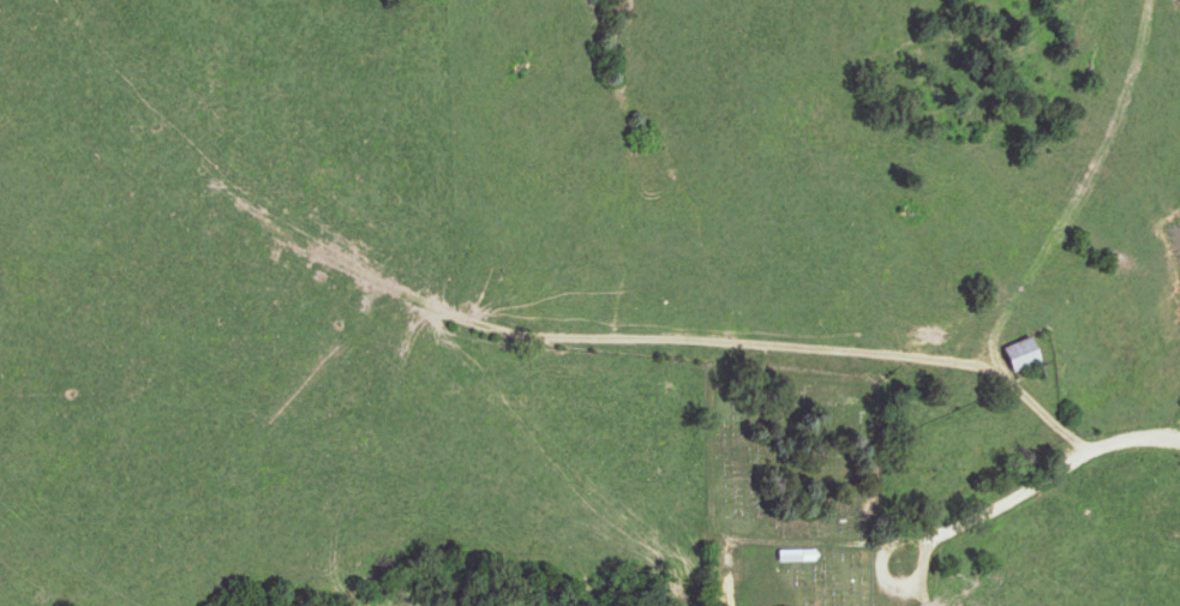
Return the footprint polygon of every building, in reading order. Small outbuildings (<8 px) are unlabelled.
[(1016,372),(1048,362),(1041,336),(1009,345),(1016,372)]
